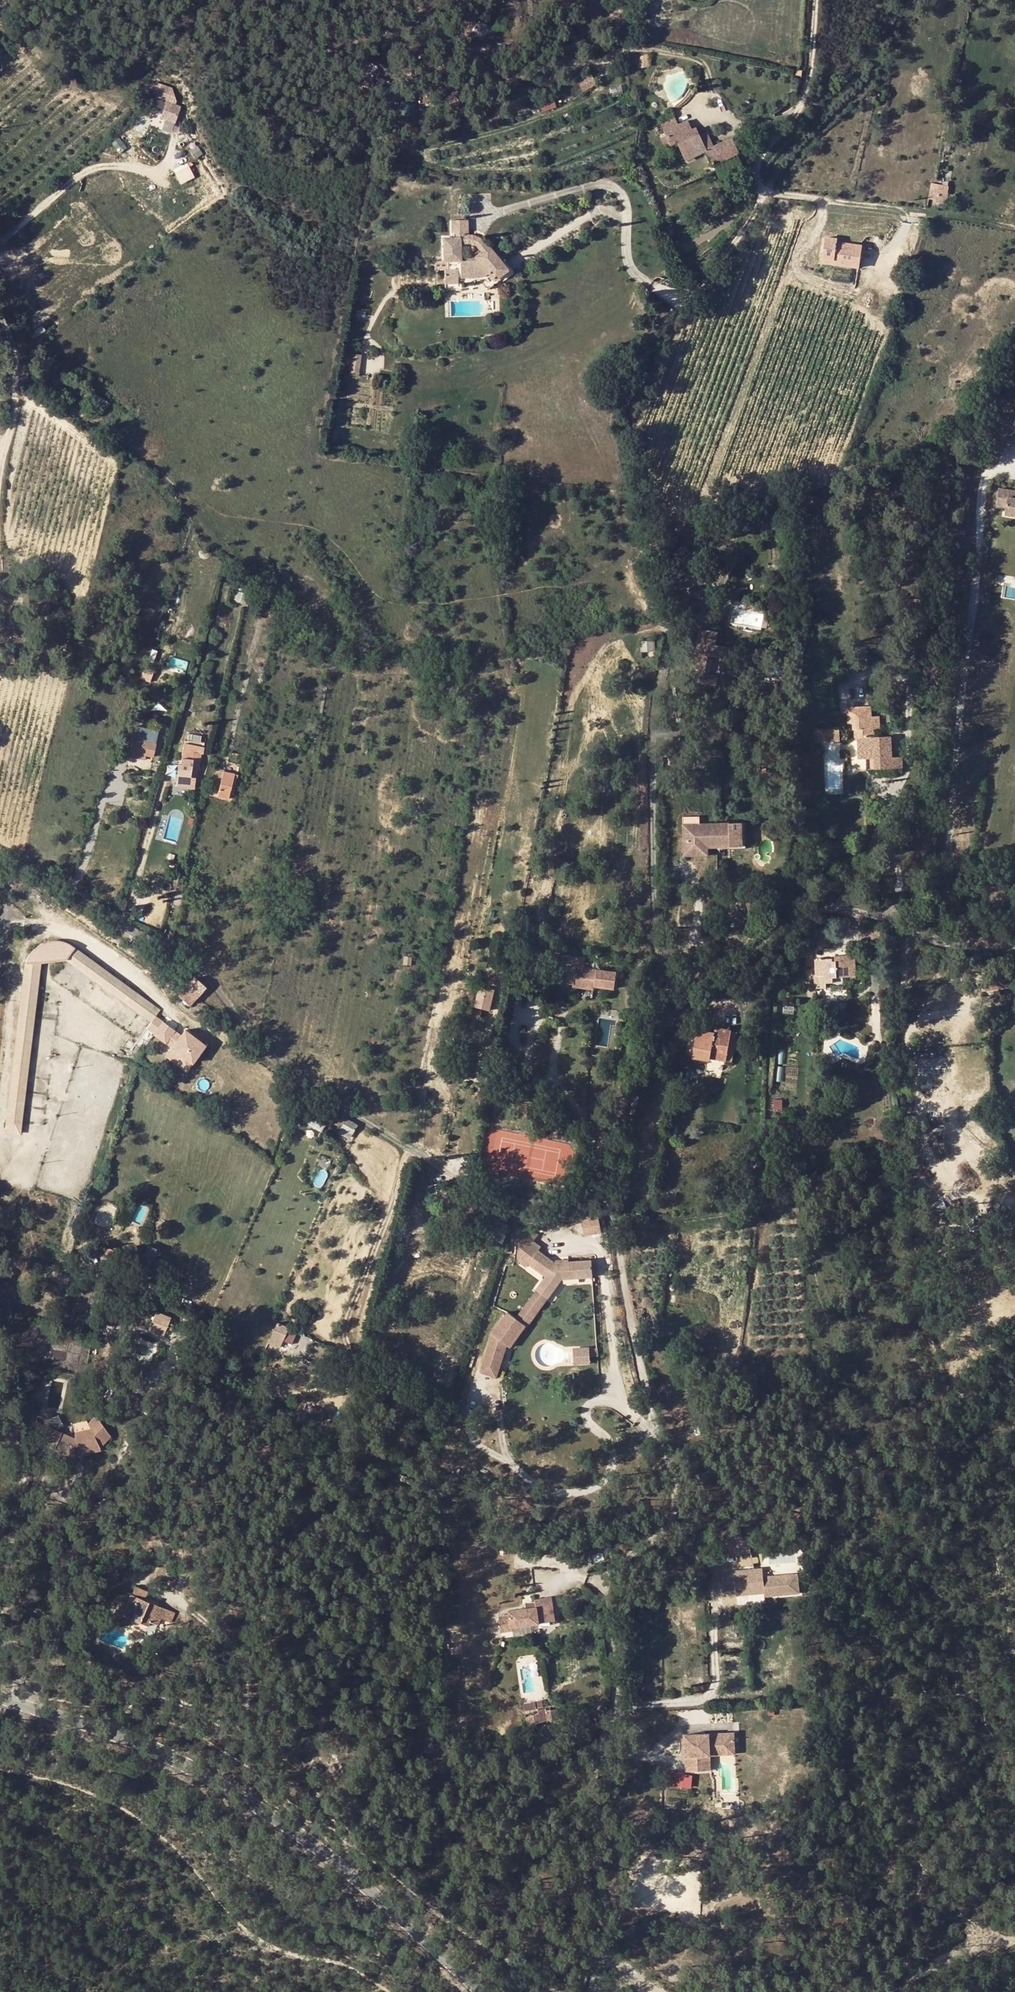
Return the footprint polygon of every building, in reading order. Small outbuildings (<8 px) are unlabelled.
[(89,85),(92,80),(85,76),(82,80),(89,85)] [(170,97),(175,89),(164,83),(159,90),(170,97)] [(674,120),(662,127),(665,133),(678,126),(674,120)] [(692,132),(687,122),(678,126),(665,133),(672,147),(677,145),(686,162),(704,153),(711,168),(738,155),(731,141),(713,148),(706,135),(700,138),(696,130),(692,132)] [(928,200),(937,202),(936,204),(945,205),(947,195),(930,192),(928,200)] [(459,286),(459,280),(481,279),(484,277),(484,270),(496,283),(509,272),(485,244),(468,234),(468,223),(451,224),(451,234),(454,234),(454,239),(442,240),(442,262),(436,263),(436,271),(443,271),(444,289),(459,289),(459,286)] [(831,265),(856,269),(860,247),(834,243),(835,240),(823,238),(820,259),(831,260),(831,265)] [(481,282),(487,290),(496,283),(484,270),(484,277),(481,279),(459,280),(459,286),(473,286),(473,282),(481,282)] [(352,356),(349,371),(358,372),(361,358),(352,356)] [(107,404),(88,391),(83,399),(102,412),(107,404)] [(996,397),(998,407),(1014,405),(1014,395),(996,397)] [(850,467),(844,469),(847,478),(853,475),(850,467)] [(995,486),(992,503),(1002,504),(1001,512),(1014,514),(1014,489),(995,486)] [(685,546),(677,551),(681,557),(689,552),(685,546)] [(40,605),(39,613),(49,615),(50,606),(40,605)] [(696,684),(716,687),(717,677),(708,676),(711,658),(718,659),(718,662),(728,664),(730,650),(713,646),(715,634),(699,631),(691,674),(697,675),(696,684)] [(652,643),(642,644),(642,653),(653,652),(652,643)] [(6,656),(6,665),(14,665),(14,656),(6,656)] [(847,710),(847,725),(852,725),(852,730),(854,730),(855,740),(857,739),(858,760),(865,760),(866,770),(902,768),(902,758),(891,758),(889,739),(875,739),(873,730),(879,729),(878,717),(870,717),(869,708),(847,710)] [(838,730),(817,731),(818,743),(838,742),(838,730)] [(199,741),(200,735),(184,733),(183,739),(199,741)] [(129,755),(145,757),(153,759),(155,744),(131,740),(129,755)] [(179,765),(191,767),(198,768),(200,757),(202,757),(204,749),(182,746),(179,765)] [(191,767),(179,765),(179,768),(176,768),(175,776),(190,778),(191,767)] [(219,784),(222,772),(214,771),(211,782),(219,784)] [(219,784),(217,795),(216,798),(227,801),(228,795),(231,795),(236,775),(222,772),(219,784)] [(208,793),(217,795),(219,784),(211,782),(208,793)] [(745,849),(745,824),(706,824),(706,830),(699,830),(699,824),(699,817),(682,817),(682,833),(685,833),(685,850),(707,850),(707,846),(730,846),(730,849),(745,849)] [(753,915),(763,912),(759,900),(745,904),(748,916),(753,915)] [(765,919),(763,912),(753,915),(755,922),(765,919)] [(158,1013),(161,1009),(76,946),(67,958),(153,1021),(156,1016),(158,1013)] [(560,973),(559,982),(573,983),(574,972),(580,973),(581,967),(583,968),(584,958),(563,956),(563,957),(553,956),(551,972),(560,973)] [(833,983),(832,979),(836,979),(847,978),(855,977),(854,956),(836,957),(836,962),(831,963),(831,960),(814,961),(815,976),(824,976),(823,983),(833,983)] [(403,957),(401,965),(409,967),(410,958),(403,957)] [(7,1120),(23,1122),(42,961),(27,961),(7,1120)] [(196,996),(204,986),(194,978),(186,988),(196,996)] [(490,1010),(495,990),(479,986),(474,1006),(490,1010)] [(745,988),(736,987),(735,999),(745,1000),(745,988)] [(189,1005),(196,996),(186,988),(179,997),(189,1005)] [(832,1009),(831,1001),(821,1002),(821,1010),(832,1009)] [(480,1012),(471,1011),(470,1020),(478,1021),(480,1012)] [(147,1028),(167,1042),(176,1030),(156,1016),(153,1021),(147,1028)] [(708,1061),(709,1058),(725,1060),(729,1032),(708,1028),(708,1033),(688,1030),(685,1057),(708,1061)] [(182,1035),(176,1030),(167,1042),(173,1047),(182,1035)] [(182,1035),(173,1047),(194,1062),(206,1044),(186,1030),(182,1035)] [(688,1030),(682,1030),(678,1056),(685,1057),(688,1030)] [(729,1032),(725,1060),(732,1061),(736,1032),(729,1032)] [(445,1036),(445,1045),(454,1045),(454,1037),(445,1036)] [(194,1062),(173,1047),(169,1054),(189,1069),(194,1062)] [(308,1119),(323,1127),(325,1127),(330,1117),(314,1109),(308,1119)] [(351,1134),(356,1124),(346,1117),(340,1128),(351,1134)] [(674,1117),(672,1127),(685,1129),(687,1119),(674,1117)] [(323,1127),(308,1119),(305,1124),(320,1132),(323,1127)] [(338,1133),(349,1139),(351,1134),(340,1128),(338,1133)] [(600,1231),(598,1215),(581,1217),(583,1233),(600,1231)] [(520,1232),(519,1240),(533,1242),(539,1234),(520,1232)] [(569,1262),(555,1263),(555,1262),(538,1250),(541,1247),(533,1242),(519,1240),(518,1261),(527,1267),(529,1265),(546,1277),(537,1289),(548,1297),(560,1278),(591,1276),(590,1261),(569,1262)] [(111,1257),(114,1252),(107,1248),(105,1254),(111,1257)] [(150,1277),(155,1259),(143,1255),(140,1263),(143,1264),(140,1274),(150,1277)] [(548,1297),(537,1289),(517,1317),(526,1324),(527,1325),(548,1297)] [(510,1346),(526,1324),(517,1317),(508,1311),(492,1333),(493,1333),(483,1363),(499,1368),(506,1344),(510,1346)] [(173,1326),(175,1320),(157,1312),(153,1322),(166,1328),(168,1324),(173,1326)] [(282,1339),(287,1328),(276,1322),(268,1342),(279,1347),(282,1339)] [(205,1325),(203,1332),(212,1335),(214,1328),(205,1325)] [(291,1343),(296,1332),(287,1328),(282,1339),(291,1343)] [(595,1356),(595,1350),(588,1350),(588,1348),(572,1348),(572,1363),(588,1363),(588,1356),(595,1356)] [(499,1368),(483,1363),(480,1371),(496,1376),(499,1368)] [(87,1423),(91,1429),(74,1432),(75,1438),(44,1426),(38,1443),(73,1458),(101,1451),(99,1446),(110,1436),(95,1415),(87,1423)] [(762,1569),(722,1573),(724,1592),(736,1591),(737,1596),(754,1594),(753,1591),(764,1590),(766,1597),(800,1593),(798,1574),(763,1578),(762,1569)] [(132,1595),(143,1600),(146,1591),(136,1586),(132,1595)] [(754,1594),(737,1596),(738,1606),(766,1603),(766,1597),(764,1590),(753,1591),(754,1594)] [(172,1612),(143,1600),(132,1595),(123,1616),(148,1628),(150,1623),(158,1626),(160,1620),(168,1623),(172,1612)] [(515,1629),(540,1626),(539,1617),(553,1615),(550,1600),(536,1602),(537,1604),(537,1609),(528,1611),(513,1613),(513,1616),(500,1618),(503,1635),(515,1632),(515,1629)] [(540,1626),(554,1623),(553,1615),(539,1617),(540,1626)] [(529,1705),(530,1712),(541,1712),(541,1709),(541,1704),(529,1705)] [(556,1720),(555,1710),(549,1711),(545,1711),(545,1710),(542,1711),(542,1712),(538,1713),(532,1716),(535,1724),(540,1722),(547,1721),(553,1720),(556,1720)] [(287,1717),(284,1719),(289,1726),(293,1724),(287,1717)] [(278,1723),(283,1731),(289,1726),(284,1719),(278,1723)] [(736,1751),(735,1729),(686,1731),(687,1768),(704,1767),(703,1752),(711,1751),(736,1751)] [(711,1751),(703,1752),(704,1767),(711,1767),(711,1751)] [(671,1773),(671,1787),(692,1787),(692,1773),(671,1773)]
